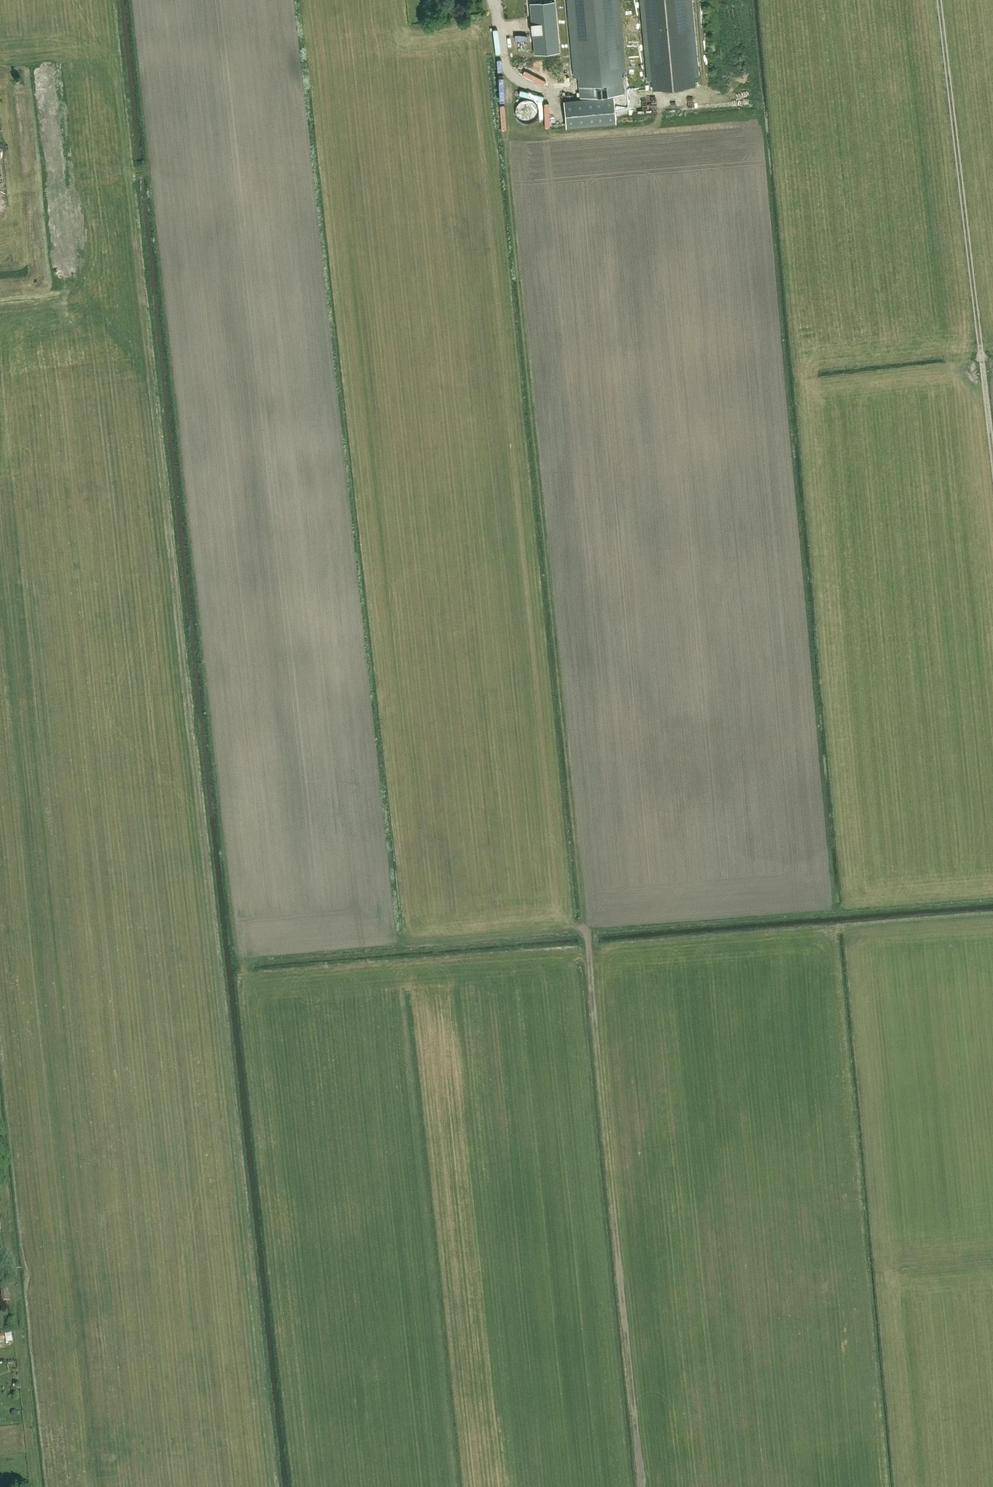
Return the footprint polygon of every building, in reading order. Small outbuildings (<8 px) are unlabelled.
[(580,97),(624,93),(616,0),(571,0),(580,97)] [(653,89),(696,85),(688,0),(645,0),(653,86),(653,89)] [(559,52),(554,1),(529,3),(534,54),(559,52)] [(613,95),(563,100),(566,127),(616,123),(613,95)] [(3,1333),(0,1333),(0,1341),(4,1341),(4,1338),(5,1338),(5,1343),(10,1342),(10,1338),(12,1338),(11,1333),(3,1333)]
